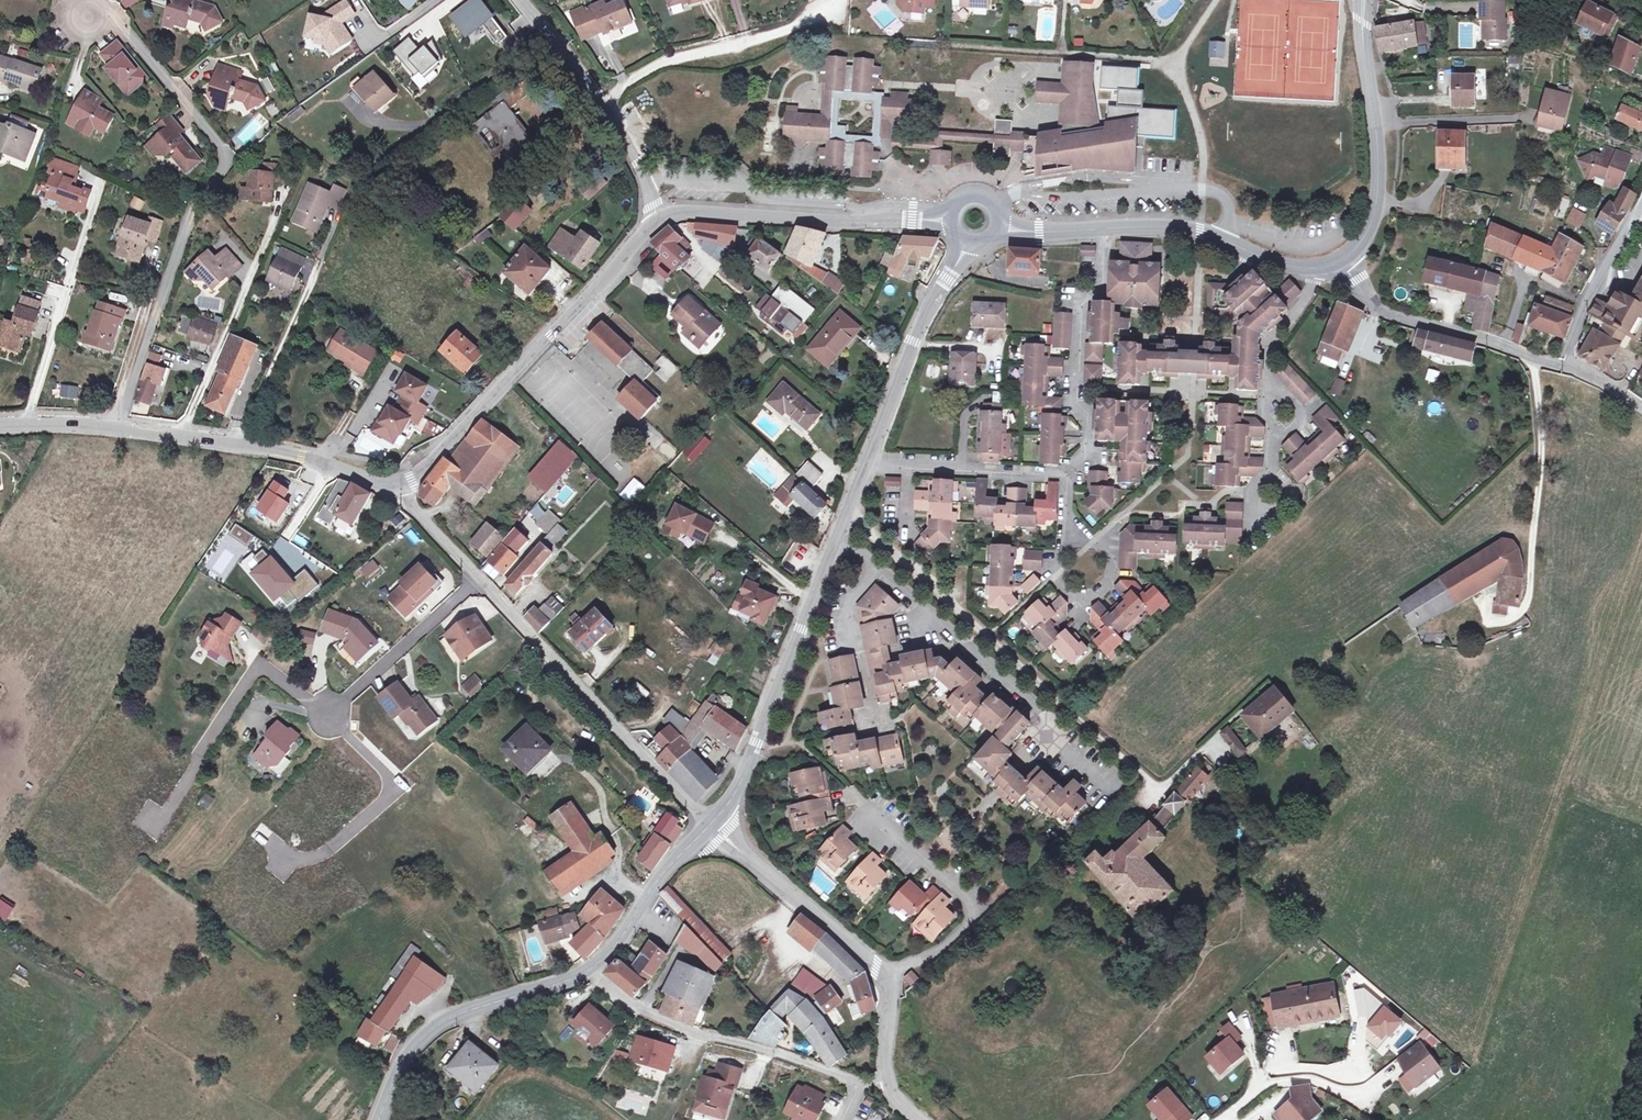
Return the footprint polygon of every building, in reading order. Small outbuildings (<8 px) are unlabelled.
[(215,7),(207,5),(205,9),(195,6),(197,0),(174,0),(177,6),(179,7),(178,11),(171,8),(169,9),(167,18),(175,20),(174,25),(186,28),(189,20),(202,24),(206,32),(223,22),(215,7)] [(404,0),(400,0),(410,9),(413,6),(406,0),(405,1),(404,0)] [(480,0),(478,0),(454,19),(467,36),(483,23),(499,44),(508,38),(480,0)] [(622,12),(627,10),(623,0),(606,7),(604,2),(573,16),(580,32),(588,29),(591,37),(600,33),(598,30),(603,28),(605,35),(627,25),(622,12)] [(935,0),(899,0),(898,5),(905,12),(924,14),(924,7),(934,8),(935,0)] [(340,27),(341,23),(355,15),(346,2),(333,10),(327,14),(326,19),(312,16),(307,37),(316,39),(331,42),(336,50),(352,40),(344,28),(340,27)] [(1506,40),(1506,20),(1505,20),(1505,3),(1496,3),(1485,2),(1482,2),(1481,20),(1485,20),(1485,24),(1484,24),(1484,40),(1506,40)] [(884,4),(871,14),(884,31),(897,20),(884,4)] [(1616,18),(1589,5),(1580,25),(1601,35),(1607,23),(1613,25),(1616,18)] [(633,23),(627,10),(622,12),(627,25),(633,23)] [(174,25),(175,20),(167,18),(164,26),(173,29),(174,25)] [(1426,44),(1423,23),(1414,24),(1414,23),(1375,30),(1381,52),(1417,46),(1417,45),(1426,44)] [(1607,38),(1613,25),(1607,23),(1601,35),(1607,38)] [(591,37),(588,29),(580,32),(583,40),(591,37)] [(1631,75),(1640,49),(1621,38),(1611,66),(1631,75)] [(331,42),(316,39),(315,42),(326,45),(331,53),(336,50),(331,42)] [(408,39),(394,51),(414,75),(419,70),(422,74),(435,62),(441,60),(431,42),(419,51),(408,39)] [(1208,41),(1208,57),(1225,57),(1224,41),(1208,41)] [(148,79),(135,63),(129,61),(125,56),(128,54),(118,43),(103,55),(112,66),(108,69),(120,84),(129,86),(133,90),(148,79)] [(1534,55),(1536,49),(1528,47),(1526,53),(1534,55)] [(135,63),(128,54),(125,56),(129,61),(135,63)] [(1520,67),(1525,56),(1510,56),(1510,67),(1520,67)] [(0,78),(0,81),(8,83),(8,81),(35,90),(42,70),(6,58),(0,78)] [(878,86),(879,69),(873,68),(873,61),(856,60),(856,67),(845,66),(846,60),(829,58),(829,65),(822,65),(821,82),(823,82),(832,83),(832,90),(839,91),(871,93),(872,85),(878,86)] [(1034,171),(1035,171),(1035,174),(1087,166),(1088,159),(1105,161),(1104,168),(1132,170),(1134,148),(1132,148),(1132,136),(1135,136),(1135,124),(1098,129),(1092,89),(1090,88),(1092,65),(1067,63),(1065,84),(1065,88),(1067,88),(1066,102),(1064,101),(1063,106),(1061,134),(1061,135),(1043,138),(1025,136),(1024,153),(1023,161),(1023,173),(1034,171)] [(266,101),(258,86),(238,80),(241,71),(219,65),(214,83),(216,84),(215,88),(213,87),(210,97),(212,101),(220,104),(221,101),(229,103),(235,100),(245,103),(249,110),(266,101)] [(394,95),(374,73),(363,83),(357,89),(376,111),(394,95)] [(1475,108),(1475,76),(1453,76),(1453,108),(1475,108)] [(275,89),(269,77),(263,80),(269,93),(275,89)] [(357,89),(363,83),(359,78),(352,84),(357,89)] [(538,145),(515,115),(512,117),(508,111),(529,94),(532,98),(540,92),(529,78),(521,84),(518,81),(491,103),(496,109),(479,123),(485,130),(488,127),(503,146),(495,152),(506,166),(515,159),(513,157),(525,147),(529,152),(538,145)] [(156,96),(164,91),(158,81),(150,86),(156,96)] [(831,111),(832,90),(832,83),(823,82),(820,116),(824,117),(831,111)] [(1066,102),(1067,88),(1065,88),(1065,84),(1037,82),(1035,104),(1063,106),(1064,101),(1066,102)] [(133,90),(129,86),(120,84),(128,95),(133,90)] [(838,99),(839,91),(832,90),(831,111),(829,142),(850,144),(850,138),(844,137),(845,128),(836,128),(838,99)] [(885,99),(885,94),(871,93),(839,91),(838,99),(876,101),(873,139),(850,138),(850,144),(873,145),(882,146),(882,138),(885,99)] [(106,134),(115,116),(100,108),(103,101),(86,92),(82,99),(85,109),(83,109),(78,107),(73,116),(83,121),(78,130),(91,137),(96,129),(106,134)] [(909,101),(910,93),(891,92),(891,100),(909,101)] [(1562,131),(1570,97),(1547,92),(1539,125),(1562,131)] [(885,99),(882,138),(891,138),(892,124),(907,125),(907,118),(914,119),(915,101),(909,101),(891,100),(885,99)] [(226,111),(229,103),(221,101),(220,104),(212,101),(216,108),(226,111)] [(797,115),(798,107),(788,106),(787,114),(797,115)] [(1639,114),(1623,106),(1617,120),(1641,131),(1641,107),(1639,114)] [(829,142),(831,111),(824,117),(820,116),(797,115),(787,114),(786,122),(781,126),(786,132),(785,139),(794,140),(801,148),(809,141),(829,142)] [(260,113),(230,142),(240,151),(269,123),(260,113)] [(78,130),(83,121),(73,116),(68,125),(78,130)] [(202,161),(184,140),(181,142),(177,137),(183,131),(171,116),(157,127),(163,134),(155,141),(161,148),(167,156),(174,157),(187,173),(202,161)] [(35,136),(26,132),(29,124),(14,119),(10,129),(0,126),(0,151),(26,161),(35,136)] [(996,120),(995,135),(995,137),(1012,138),(1013,132),(1014,121),(996,120)] [(503,146),(488,127),(485,130),(479,123),(472,128),(505,171),(529,152),(525,147),(513,157),(515,159),(506,166),(495,152),(503,146)] [(1609,136),(1611,129),(1605,127),(1603,134),(1609,136)] [(994,145),(995,143),(995,137),(995,135),(936,131),(935,142),(892,139),(892,148),(931,151),(930,166),(952,167),(953,152),(943,152),(944,141),(994,145)] [(1013,132),(1012,138),(1012,144),(1011,152),(1017,152),(1024,153),(1025,136),(1026,132),(1013,132)] [(1465,167),(1466,133),(1439,133),(1439,166),(1465,167)] [(153,155),(161,148),(155,141),(147,147),(153,155)] [(878,171),(879,153),(872,153),(873,145),(850,144),(829,142),(828,150),(821,149),(820,167),(827,167),(826,174),(843,175),(844,168),(854,169),(854,176),(871,177),(871,170),(878,171)] [(995,143),(994,145),(993,160),(1011,157),(1011,152),(1012,144),(995,143)] [(1625,173),(1631,157),(1605,148),(1602,157),(1594,154),(1580,161),(1588,179),(1596,176),(1607,180),(1605,185),(1615,188),(1618,187),(1623,173),(1625,173)] [(1104,168),(1105,161),(1088,159),(1087,166),(1104,168)] [(80,168),(57,160),(54,167),(56,168),(76,174),(80,168)] [(273,201),(275,182),(283,183),(285,167),(273,165),(272,174),(265,174),(252,172),(250,190),(249,201),(263,202),(263,200),(273,201)] [(91,193),(82,190),(81,191),(71,188),(76,174),(56,168),(48,192),(50,193),(63,197),(61,203),(60,207),(76,212),(76,209),(85,212),(91,193)] [(1529,182),(1531,175),(1518,171),(1519,178),(1529,182)] [(581,190),(589,198),(598,189),(590,182),(581,190)] [(338,209),(345,191),(336,187),(333,194),(310,184),(294,222),(306,227),(310,219),(321,223),(329,205),(338,209)] [(249,201),(250,190),(243,189),(242,200),(249,201)] [(598,189),(589,198),(591,200),(600,191),(598,189)] [(1626,214),(1635,196),(1625,190),(1616,207),(1611,204),(1597,224),(1613,234),(1626,214)] [(61,203),(63,197),(50,193),(47,201),(49,202),(48,204),(50,204),(50,206),(54,207),(55,206),(57,206),(58,202),(61,203)] [(1565,218),(1568,198),(1560,197),(1557,217),(1565,218)] [(516,228),(531,210),(517,199),(502,217),(516,228)] [(1572,207),(1564,222),(1578,230),(1586,214),(1572,207)] [(156,242),(162,222),(152,219),(150,225),(130,219),(124,236),(123,236),(120,246),(123,247),(130,250),(128,258),(140,262),(148,239),(156,242)] [(317,232),(321,223),(310,219),(306,227),(317,232)] [(689,223),(688,223),(688,232),(695,232),(696,224),(689,223)] [(697,238),(706,241),(724,247),(734,250),(736,228),(696,224),(695,232),(695,234),(697,235),(697,238)] [(1515,260),(1526,238),(1493,225),(1487,248),(1515,260)] [(670,227),(651,244),(657,250),(663,256),(666,258),(677,267),(679,270),(690,259),(683,252),(689,246),(670,227)] [(583,270),(601,245),(583,232),(578,241),(562,229),(550,247),(583,270)] [(789,256),(788,259),(839,295),(846,283),(830,273),(829,275),(813,268),(826,235),(798,229),(787,255),(789,256)] [(1565,284),(1583,248),(1572,242),(1561,236),(1554,250),(1554,251),(1544,272),(1565,284)] [(754,249),(749,256),(770,271),(781,255),(760,240),(759,241),(755,238),(750,245),(754,249)] [(890,268),(888,272),(900,277),(905,265),(918,268),(920,257),(930,259),(939,240),(904,238),(896,256),(890,268)] [(1544,272),(1554,251),(1554,250),(1526,238),(1515,260),(1528,265),(1540,270),(1544,272)] [(706,241),(704,248),(717,258),(724,247),(706,241)] [(1159,307),(1161,266),(1151,265),(1152,245),(1123,244),(1122,264),(1112,263),(1110,304),(1095,304),(1093,344),(1087,343),(1086,360),(1102,361),(1103,344),(1114,345),(1114,334),(1115,316),(1115,305),(1159,307)] [(128,258),(130,250),(123,247),(121,256),(128,258)] [(531,295),(552,270),(527,247),(506,274),(531,295)] [(724,247),(717,258),(726,264),(728,266),(729,265),(734,250),(724,247)] [(1095,256),(1095,248),(1082,247),(1081,255),(1095,256)] [(306,259),(283,248),(280,257),(303,267),(306,259)] [(1040,272),(1041,252),(1011,250),(1010,269),(1040,272)] [(230,278),(242,267),(228,251),(216,261),(209,253),(187,273),(194,281),(206,281),(214,290),(229,276),(230,278)] [(887,252),(882,264),(890,268),(896,256),(887,252)] [(291,292),(303,267),(280,257),(268,281),(291,292)] [(666,258),(656,269),(666,279),(677,267),(666,258)] [(1450,288),(1455,266),(1429,259),(1425,282),(1450,288)] [(726,264),(721,270),(734,279),(739,273),(729,265),(728,266),(726,264)] [(1537,277),(1540,270),(1528,265),(1525,272),(1537,277)] [(1483,296),(1488,274),(1478,272),(1455,266),(1450,288),(1470,293),(1483,296)] [(1288,310),(1286,308),(1285,307),(1301,293),(1290,281),(1274,295),(1255,274),(1241,286),(1211,285),(1209,314),(1239,316),(1245,322),(1243,326),(1261,335),(1288,310)] [(1494,311),(1500,277),(1488,274),(1483,296),(1470,293),(1467,311),(1479,313),(1480,308),(1494,311)] [(1641,294),(1641,283),(1631,301),(1636,304),(1641,294)] [(783,285),(773,298),(805,324),(816,310),(783,285)] [(805,324),(773,298),(767,294),(756,308),(764,314),(761,318),(783,335),(788,330),(800,339),(809,327),(805,324)] [(1626,334),(1637,341),(1641,332),(1641,294),(1636,304),(1631,301),(1618,294),(1611,307),(1598,299),(1590,313),(1589,316),(1586,327),(1595,332),(1599,335),(1606,323),(1610,325),(1626,334)] [(22,351),(29,330),(34,332),(40,314),(39,314),(42,304),(24,298),(15,325),(8,322),(2,340),(10,343),(9,347),(22,351)] [(1570,315),(1573,307),(1548,298),(1545,306),(1570,315)] [(704,312),(689,299),(674,316),(688,329),(686,331),(702,346),(718,329),(717,328),(702,314),(704,312)] [(112,351),(121,320),(123,321),(126,311),(104,304),(101,313),(99,313),(92,335),(89,344),(112,351)] [(1005,328),(1006,305),(975,304),(974,327),(985,327),(986,325),(991,325),(991,328),(1005,328)] [(1344,350),(1359,312),(1339,304),(1324,342),(1344,350)] [(1565,339),(1573,318),(1536,305),(1533,315),(1530,314),(1526,326),(1540,330),(1548,333),(1565,339)] [(1489,334),(1494,311),(1480,308),(1479,313),(1475,330),(1489,334)] [(702,314),(717,328),(721,323),(706,310),(704,312),(702,314)] [(829,328),(810,350),(829,366),(843,349),(839,346),(856,326),(841,313),(835,320),(838,322),(831,330),(829,328)] [(1070,348),(1072,315),(1058,314),(1056,314),(1054,347),(1064,348),(1070,348)] [(217,325),(210,323),(197,318),(190,336),(210,344),(217,325)] [(599,320),(593,326),(597,329),(602,324),(599,320)] [(835,320),(829,328),(831,330),(838,322),(835,320)] [(1603,337),(1610,325),(1606,323),(1599,335),(1603,337)] [(594,334),(589,339),(622,369),(636,354),(603,324),(594,334)] [(1520,346),(1526,326),(1519,324),(1513,343),(1520,346)] [(1626,334),(1610,325),(1603,337),(1619,346),(1626,334)] [(856,326),(839,346),(843,349),(860,329),(856,326)] [(1258,391),(1261,335),(1243,326),(1240,331),(1240,338),(1239,358),(1238,378),(1238,390),(1258,391)] [(1587,347),(1595,332),(1586,327),(1583,336),(1581,342),(1587,347)] [(345,361),(348,362),(357,368),(356,371),(364,375),(378,353),(342,331),(334,344),(336,345),(337,348),(333,353),(342,359),(343,358),(346,360),(345,361)] [(1461,352),(1464,342),(1420,331),(1415,347),(1454,356),(1456,351),(1461,352)] [(1604,370),(1619,346),(1603,337),(1599,335),(1595,332),(1587,347),(1582,356),(1581,357),(1597,366),(1604,370)] [(89,344),(92,335),(87,333),(84,342),(89,344)] [(482,355),(459,334),(443,351),(466,373),(482,355)] [(226,414),(246,369),(238,365),(247,343),(233,337),(218,372),(223,374),(213,397),(207,395),(203,404),(226,414)] [(1340,362),(1344,350),(1324,342),(1319,353),(1340,362)] [(1470,360),(1474,345),(1464,342),(1461,352),(1456,351),(1454,356),(1470,360)] [(246,369),(256,347),(247,343),(238,365),(246,369)] [(1141,373),(1142,353),(1142,346),(1125,345),(1125,356),(1121,355),(1120,374),(1124,374),(1123,385),(1140,386),(1141,373)] [(1063,457),(1065,417),(1061,417),(1061,399),(1046,398),(1047,376),(1063,376),(1063,360),(1048,359),(1049,347),(1028,346),(1027,355),(1026,378),(1026,386),(1025,396),(1025,407),(1045,408),(1044,416),(1044,425),(1043,447),(1042,455),(1042,464),(1059,465),(1060,457),(1063,457)] [(1229,376),(1230,357),(1231,350),(1221,350),(1221,355),(1210,355),(1199,354),(1200,349),(1191,348),(1182,348),(1182,353),(1171,353),(1160,352),(1160,347),(1151,346),(1151,353),(1150,372),(1190,374),(1229,376)] [(400,363),(404,354),(396,351),(392,360),(400,363)] [(163,386),(167,371),(158,368),(162,357),(150,353),(146,365),(149,366),(138,399),(151,404),(158,384),(163,386)] [(1150,372),(1151,353),(1142,353),(1141,373),(1150,374),(1150,372)] [(636,354),(622,369),(636,382),(650,367),(636,354)] [(976,369),(976,355),(953,354),(952,385),(975,386),(976,375),(973,375),(973,369),(976,369)] [(678,369),(664,356),(658,363),(664,368),(658,374),(666,382),(678,369)] [(1238,378),(1239,358),(1235,357),(1230,357),(1229,376),(1229,377),(1238,378)] [(357,368),(348,362),(346,365),(356,371),(357,368)] [(1316,393),(1287,363),(1276,374),(1304,404),(1316,393)] [(1101,384),(1102,367),(1086,366),(1085,383),(1101,384)] [(636,382),(619,400),(641,420),(661,398),(644,382),(654,371),(650,367),(636,382)] [(418,424),(427,408),(419,403),(428,387),(407,375),(398,392),(404,395),(399,403),(404,406),(400,413),(390,407),(385,416),(382,422),(379,421),(373,431),(394,443),(399,433),(402,434),(410,419),(418,424)] [(1331,393),(1340,396),(1346,383),(1336,379),(1331,393)] [(919,395),(930,397),(932,385),(921,383),(919,395)] [(820,415),(784,384),(769,402),(783,415),(786,411),(808,430),(820,415)] [(721,387),(715,393),(722,399),(728,393),(721,387)] [(77,389),(62,388),(61,397),(76,399),(77,389)] [(1119,442),(1121,403),(1101,402),(1099,441),(1119,442)] [(137,413),(148,415),(150,405),(138,403),(137,413)] [(1127,443),(1129,403),(1121,403),(1119,442),(1123,443),(1127,443)] [(1147,463),(1148,443),(1145,443),(1145,433),(1148,433),(1149,414),(1146,414),(1146,404),(1129,403),(1127,443),(1127,453),(1123,452),(1121,452),(1120,476),(1120,482),(1138,483),(1141,483),(1141,472),(1142,463),(1146,463),(1147,463)] [(1002,425),(1003,406),(985,404),(985,413),(982,413),(981,433),(1001,434),(1002,425)] [(1247,459),(1249,436),(1264,437),(1265,428),(1256,428),(1257,419),(1241,419),(1242,407),(1221,406),(1221,415),(1220,426),(1228,427),(1228,437),(1227,446),(1227,456),(1226,466),(1218,466),(1218,477),(1217,486),(1238,487),(1238,475),(1254,476),(1255,468),(1263,468),(1263,459),(1247,459)] [(1336,448),(1344,441),(1331,426),(1339,418),(1328,406),(1313,420),(1324,431),(1307,447),(1296,435),(1284,446),(1295,458),(1286,466),(1288,468),(1296,476),(1300,481),(1307,475),(1323,460),(1329,454),(1336,448)] [(470,439),(469,440),(506,468),(520,449),(483,421),(470,439)] [(1000,462),(1000,454),(1001,434),(981,433),(980,453),(983,453),(983,461),(1000,462)] [(1009,434),(1005,434),(1001,434),(1000,454),(1008,454),(1009,434)] [(704,436),(699,442),(704,447),(709,441),(704,436)] [(469,439),(451,464),(488,491),(506,468),(469,440),(470,439),(469,439)] [(562,440),(528,478),(547,495),(579,458),(562,440)] [(699,442),(687,455),(692,459),(704,447),(699,442)] [(1332,457),(1339,451),(1336,448),(1329,454),(1332,457)] [(1325,463),(1332,457),(1329,454),(1323,460),(1325,463)] [(445,460),(428,482),(442,493),(448,485),(477,506),(488,491),(451,464),(445,460)] [(809,462),(797,474),(812,488),(824,475),(809,462)] [(1296,476),(1288,468),(1284,471),(1292,480),(1296,476)] [(1113,499),(1114,489),(1107,489),(1108,476),(1108,474),(1090,473),(1090,489),(1093,489),(1093,497),(1086,503),(1097,515),(1104,508),(1113,509),(1113,499)] [(1303,484),(1310,478),(1307,475),(1300,481),(1303,484)] [(1120,482),(1120,476),(1108,476),(1107,489),(1114,489),(1118,489),(1120,490),(1120,482)] [(796,477),(777,497),(787,506),(795,498),(817,518),(828,506),(815,494),(796,477)] [(620,495),(630,505),(646,488),(635,478),(620,495)] [(899,487),(900,479),(886,479),(886,486),(899,487)] [(341,480),(319,518),(331,525),(336,516),(353,525),(371,495),(357,487),(353,484),(341,480)] [(997,518),(998,505),(998,497),(987,496),(987,481),(979,480),(977,517),(988,517),(997,518)] [(953,502),(953,491),(953,482),(933,481),(932,493),(916,492),(916,501),(953,502)] [(421,497),(433,505),(442,493),(428,482),(426,486),(422,492),(421,497)] [(959,500),(974,500),(974,482),(959,482),(959,500)] [(287,491),(275,483),(257,510),(277,523),(288,505),(281,501),(287,491)] [(1057,520),(1058,484),(1050,484),(1049,499),(1037,499),(1037,506),(1037,520),(1045,520),(1057,520)] [(997,518),(996,522),(996,525),(1006,526),(1016,526),(1018,490),(1010,489),(1009,505),(998,505),(997,518)] [(819,490),(815,494),(828,506),(831,502),(819,490)] [(1037,520),(1037,506),(1026,506),(1027,490),(1018,490),(1016,526),(1027,527),(1037,527),(1037,524),(1037,520)] [(952,522),(952,513),(953,502),(916,501),(916,509),(932,510),(931,521),(952,522)] [(1242,544),(1243,518),(1243,504),(1227,503),(1227,520),(1217,519),(1217,525),(1196,524),(1196,518),(1187,518),(1185,544),(1225,546),(1225,543),(1242,544)] [(709,534),(714,525),(678,505),(664,530),(677,537),(681,531),(696,539),(701,530),(709,534)] [(951,542),(951,531),(952,522),(931,521),(931,530),(917,542),(920,545),(918,547),(915,544),(913,547),(921,557),(927,552),(929,554),(942,542),(951,542)] [(559,524),(556,528),(564,536),(568,532),(559,524)] [(489,525),(480,535),(498,550),(507,540),(489,525)] [(1177,555),(1178,529),(1169,528),(1168,534),(1147,533),(1148,527),(1132,527),(1124,534),(1124,535),(1122,535),(1120,569),(1136,569),(1137,553),(1177,555)] [(525,565),(506,586),(517,595),(553,554),(548,550),(554,543),(556,545),(564,536),(556,528),(524,564),(525,565)] [(412,530),(406,534),(415,545),(421,541),(412,530)] [(701,530),(696,539),(704,543),(709,534),(701,530)] [(510,539),(489,563),(504,575),(518,559),(515,556),(527,542),(515,532),(509,538),(510,539)] [(498,550),(480,535),(473,543),(479,548),(490,558),(498,550)] [(1523,578),(1523,572),(1521,562),(1520,556),(1519,552),(1517,547),(1515,545),(1514,543),(1512,542),(1511,541),(1509,541),(1504,541),(1503,541),(1501,542),(1416,596),(1401,606),(1413,628),(1500,579),(1498,603),(1495,603),(1494,614),(1506,615),(1508,605),(1519,607),(1520,594),(1522,583),(1523,578)] [(1013,568),(1014,548),(995,547),(994,547),(993,556),(993,567),(1013,568)] [(479,548),(472,557),(483,566),(490,558),(479,548)] [(215,568),(223,572),(232,556),(223,551),(215,568)] [(261,551),(246,564),(275,601),(282,596),(290,606),(315,585),(305,572),(289,585),(261,551)] [(1043,562),(1043,553),(1026,552),(1026,561),(1043,562)] [(373,561),(362,570),(368,577),(379,568),(373,561)] [(1042,571),(1043,562),(1026,561),(1025,570),(1042,571)] [(403,599),(396,605),(407,617),(432,593),(429,591),(437,583),(432,578),(421,566),(402,583),(405,585),(397,592),(403,599)] [(1012,588),(1013,568),(993,567),(992,577),(992,587),(1012,588)] [(429,591),(432,593),(443,583),(436,574),(432,578),(437,583),(429,591)] [(1028,594),(1041,583),(1035,576),(1022,587),(1028,594)] [(748,595),(752,587),(759,590),(760,587),(748,582),(743,593),(748,595)] [(1128,588),(1122,582),(1116,588),(1126,599),(1118,607),(1132,622),(1139,616),(1147,609),(1128,588)] [(1167,602),(1153,586),(1145,594),(1134,582),(1128,588),(1147,609),(1152,615),(1160,608),(1167,602)] [(753,620),(765,626),(777,597),(759,590),(752,587),(748,595),(747,599),(741,612),(754,617),(753,620)] [(883,703),(864,609),(880,590),(877,587),(858,607),(879,704),(883,703)] [(1019,603),(1012,596),(1012,588),(992,587),(991,596),(991,598),(1000,599),(1000,607),(1006,614),(1019,603)] [(978,760),(988,769),(1000,780),(993,788),(1010,803),(1015,798),(1020,802),(1027,794),(1034,800),(1043,808),(1042,809),(1049,815),(1053,809),(1064,819),(1068,814),(1073,818),(1087,803),(1076,793),(1081,787),(1075,782),(1066,793),(1039,769),(1027,782),(1006,763),(1013,755),(1007,750),(1030,724),(1014,709),(1012,711),(995,697),(991,702),(976,688),(982,681),(960,661),(953,669),(943,660),(935,662),(933,652),(890,661),(887,646),(897,644),(892,616),(899,607),(880,590),(864,609),(883,703),(892,701),(891,694),(905,691),(903,684),(938,677),(942,681),(952,689),(958,695),(951,703),(956,707),(951,712),(958,718),(962,713),(968,718),(973,713),(994,732),(998,727),(1004,732),(978,760)] [(403,599),(397,592),(390,599),(396,605),(403,599)] [(734,608),(741,612),(747,599),(739,596),(734,608)] [(538,611),(528,621),(540,633),(565,608),(553,597),(546,604),(552,611),(545,618),(539,612),(538,611)] [(1040,628),(1061,610),(1068,604),(1062,598),(1050,608),(1042,600),(1027,614),(1033,621),(1040,628)] [(1163,611),(1170,605),(1167,602),(1160,608),(1163,611)] [(1125,629),(1132,622),(1118,607),(1110,615),(1099,603),(1093,609),(1098,615),(1117,636),(1125,629)] [(546,604),(539,612),(545,618),(552,611),(546,604)] [(578,628),(572,633),(588,651),(613,628),(596,610),(583,622),(578,628)] [(1063,635),(1055,627),(1067,616),(1062,610),(1041,629),(1034,634),(1042,642),(1048,649),(1054,644),(1063,635)] [(331,611),(324,631),(346,639),(350,643),(363,658),(379,644),(358,621),(331,611)] [(210,623),(203,636),(205,647),(211,651),(212,648),(223,655),(229,645),(227,644),(240,622),(227,614),(225,618),(216,621),(213,625),(210,623)] [(1040,628),(1033,621),(1027,614),(1021,619),(1034,634),(1040,628)] [(571,620),(578,628),(583,622),(576,615),(571,620)] [(1123,642),(1117,636),(1098,615),(1092,621),(1103,632),(1094,640),(1108,655),(1115,649),(1123,642)] [(476,616),(440,641),(456,664),(463,660),(459,654),(467,649),(475,651),(492,640),(476,616)] [(1135,625),(1142,619),(1139,616),(1132,622),(1135,625)] [(240,622),(227,644),(229,645),(242,624),(240,622)] [(1128,632),(1135,625),(1132,622),(1125,629),(1128,632)] [(259,623),(254,631),(264,642),(271,631),(259,623)] [(313,646),(317,634),(302,629),(299,642),(313,646)] [(1088,650),(1075,635),(1072,638),(1067,632),(1063,635),(1054,644),(1059,649),(1066,656),(1073,664),(1088,650)] [(1048,649),(1042,642),(1039,645),(1045,652),(1048,649)] [(363,658),(350,643),(345,647),(359,662),(363,658)] [(714,644),(709,651),(720,658),(724,650),(714,644)] [(229,645),(223,655),(232,660),(229,645)] [(459,654),(463,660),(475,651),(467,649),(459,654)] [(1066,656),(1059,649),(1056,652),(1063,659),(1066,656)] [(1111,658),(1118,652),(1115,649),(1108,655),(1111,658)] [(831,729),(842,726),(851,724),(848,710),(864,706),(854,657),(830,662),(836,689),(833,690),(838,711),(821,715),(823,724),(830,722),(831,729)] [(472,676),(461,688),(469,696),(478,688),(475,685),(478,683),(472,676)] [(952,689),(942,681),(939,684),(948,693),(952,689)] [(399,683),(380,698),(395,717),(402,713),(419,735),(438,720),(419,697),(419,698),(413,702),(411,698),(399,683)] [(1294,711),(1276,688),(1243,716),(1262,738),(1294,711)] [(665,722),(670,727),(694,749),(709,731),(737,750),(748,730),(721,712),(727,704),(713,695),(692,725),(673,711),(665,722)] [(263,747),(255,756),(270,768),(270,767),(277,759),(284,758),(290,750),(290,747),(297,738),(278,722),(266,737),(269,740),(263,747)] [(544,744),(528,727),(505,749),(528,773),(541,761),(534,754),(544,744)] [(656,740),(647,748),(669,772),(688,754),(694,749),(670,727),(656,740)] [(1246,751),(1229,729),(1222,734),(1240,756),(1246,751)] [(903,761),(897,736),(855,745),(854,737),(827,743),(829,752),(836,750),(839,764),(846,763),(847,769),(867,765),(866,763),(872,762),(873,769),(891,765),(890,764),(903,761)] [(266,737),(259,744),(263,747),(269,740),(266,737)] [(544,744),(534,754),(541,761),(551,751),(544,744)] [(688,754),(669,772),(698,802),(715,783),(688,754)] [(277,759),(270,767),(278,774),(281,773),(290,763),(284,758),(277,759)] [(988,769),(978,760),(975,764),(984,773),(988,769)] [(832,810),(830,800),(828,791),(825,791),(821,774),(820,770),(792,775),(794,785),(800,784),(802,795),(802,797),(809,795),(810,804),(791,808),(793,822),(798,821),(800,830),(827,825),(824,811),(832,810)] [(1174,892),(1144,859),(1166,839),(1162,834),(1178,815),(1177,814),(1207,779),(1197,770),(1167,804),(1152,823),(1117,856),(1114,853),(1108,859),(1098,847),(1085,860),(1139,922),(1174,892)] [(215,800),(206,793),(199,803),(208,810),(215,800)] [(834,806),(849,803),(847,795),(833,799),(834,806)] [(1043,808),(1034,800),(1030,803),(1039,812),(1042,809),(1043,808)] [(553,819),(576,852),(594,839),(571,806),(553,819)] [(640,859),(654,869),(686,826),(669,813),(658,829),(654,834),(653,836),(651,835),(644,845),(647,848),(640,859)] [(526,817),(522,821),(534,830),(537,826),(526,817)] [(653,825),(649,831),(654,834),(658,829),(653,825)] [(839,868),(857,849),(847,839),(852,834),(844,827),(818,855),(829,865),(832,862),(839,868)] [(576,852),(576,853),(589,873),(610,858),(608,855),(613,852),(602,834),(594,839),(576,852)] [(576,853),(545,873),(559,893),(589,873),(576,853)] [(869,895),(887,876),(877,866),(882,861),(874,854),(848,883),(859,892),(862,889),(869,895)] [(839,868),(832,862),(829,865),(836,872),(839,868)] [(955,917),(945,908),(950,902),(943,895),(934,887),(928,894),(926,896),(915,886),(912,883),(892,904),(900,911),(903,907),(911,914),(913,915),(917,911),(923,916),(915,925),(926,935),(929,931),(936,937),(955,917)] [(928,894),(917,883),(915,886),(926,896),(928,894)] [(869,895),(862,889),(859,892),(866,899),(869,895)] [(582,915),(581,915),(593,926),(616,902),(604,892),(589,911),(584,908),(580,914),(582,915)] [(7,921),(15,907),(0,899),(0,917),(7,921)] [(616,902),(593,926),(606,938),(609,933),(622,914),(625,910),(616,902)] [(911,914),(903,907),(900,911),(908,918),(911,914)] [(537,915),(540,924),(560,918),(557,909),(537,915)] [(560,918),(540,924),(545,942),(565,936),(574,927),(582,935),(573,945),(586,959),(595,951),(598,948),(606,938),(593,926),(581,915),(574,915),(560,918)] [(814,946),(825,933),(803,915),(792,929),(814,946)] [(686,948),(697,936),(687,926),(677,941),(686,948)] [(1303,947),(1315,936),(1308,930),(1296,941),(1303,947)] [(936,937),(929,931),(926,935),(933,941),(936,937)] [(866,971),(847,954),(837,943),(825,933),(814,946),(853,981),(852,981),(853,986),(859,1001),(859,1002),(863,1014),(877,1009),(870,986),(866,971)] [(724,965),(697,936),(686,948),(695,953),(698,954),(716,972),(724,965)] [(654,977),(667,957),(652,944),(640,962),(632,955),(626,962),(624,961),(622,964),(618,963),(608,974),(616,981),(636,997),(654,977)] [(412,945),(407,952),(415,958),(420,951),(412,945)] [(407,952),(402,958),(412,965),(416,958),(415,958),(407,952)] [(369,1020),(360,1036),(369,1041),(377,1026),(389,1033),(401,1015),(412,999),(418,1004),(421,1002),(436,991),(445,979),(416,958),(412,965),(401,981),(389,999),(384,1007),(373,1022),(369,1020)] [(402,958),(391,974),(401,981),(412,965),(402,958)] [(699,1007),(711,977),(680,962),(664,992),(670,995),(663,1014),(692,1026),(699,1007)] [(811,1002),(827,987),(804,968),(791,986),(811,1002)] [(918,979),(912,972),(906,978),(911,984),(918,979)] [(1339,1016),(1333,984),(1302,990),(1301,985),(1288,987),(1289,993),(1274,995),(1274,998),(1263,1000),(1269,1028),(1280,1026),(1280,1028),(1317,1020),(1316,1018),(1326,1016),(1326,1019),(1339,1016)] [(859,1001),(853,986),(850,987),(856,1002),(859,1001)] [(829,1012),(841,1003),(843,1002),(834,990),(819,1001),(828,1013),(829,1012)] [(823,1019),(816,1010),(808,1002),(789,991),(771,1010),(772,1011),(762,1021),(755,1032),(753,1040),(771,1045),(781,1032),(787,1025),(781,1019),(787,1012),(806,1033),(831,1067),(846,1056),(831,1032),(823,1019)] [(383,994),(377,1003),(384,1007),(389,999),(383,994)] [(863,1014),(859,1002),(853,1004),(851,1008),(854,1017),(857,1018),(864,1016),(863,1014)] [(832,1017),(845,1008),(841,1003),(829,1012),(832,1017)] [(591,1006),(575,1024),(581,1029),(585,1028),(593,1034),(590,1037),(599,1045),(604,1040),(608,1039),(607,1036),(615,1027),(591,1006)] [(700,1028),(707,1010),(699,1007),(692,1026),(700,1028)] [(1244,1055),(1235,1044),(1242,1038),(1230,1024),(1223,1030),(1230,1039),(1208,1057),(1222,1074),(1244,1055)] [(1431,1033),(1430,1033),(1424,1027),(1419,1033),(1426,1039),(1431,1033)] [(776,1047),(785,1035),(781,1032),(771,1045),(776,1047)] [(394,1036),(387,1049),(394,1053),(401,1040),(394,1036)] [(669,1072),(676,1048),(639,1037),(632,1061),(642,1064),(643,1062),(659,1067),(658,1068),(669,1072)] [(450,1069),(478,1092),(499,1066),(471,1043),(450,1069)] [(1441,1069),(1421,1043),(1399,1060),(1408,1071),(1406,1073),(1417,1088),(1441,1069)] [(618,1051),(615,1060),(626,1063),(629,1054),(618,1051)] [(695,1110),(716,1116),(720,1103),(728,1106),(734,1087),(737,1088),(742,1071),(720,1064),(717,1073),(710,1071),(705,1087),(702,1087),(695,1110)] [(1281,1119),(1311,1119),(1322,1111),(1312,1099),(1309,1084),(1292,1087),(1294,1101),(1288,1107),(1287,1106),(1276,1115),(1281,1119)] [(806,1087),(803,1095),(797,1092),(787,1113),(797,1117),(797,1118),(798,1115),(806,1119),(805,1119),(817,1119),(822,1109),(818,1108),(824,1096),(806,1087)] [(1169,1089),(1150,1106),(1162,1119),(1190,1119),(1193,1117),(1169,1089)] [(866,1104),(871,1107),(875,1100),(870,1097),(866,1104)] [(720,1103),(716,1116),(724,1119),(728,1106),(720,1103)]
